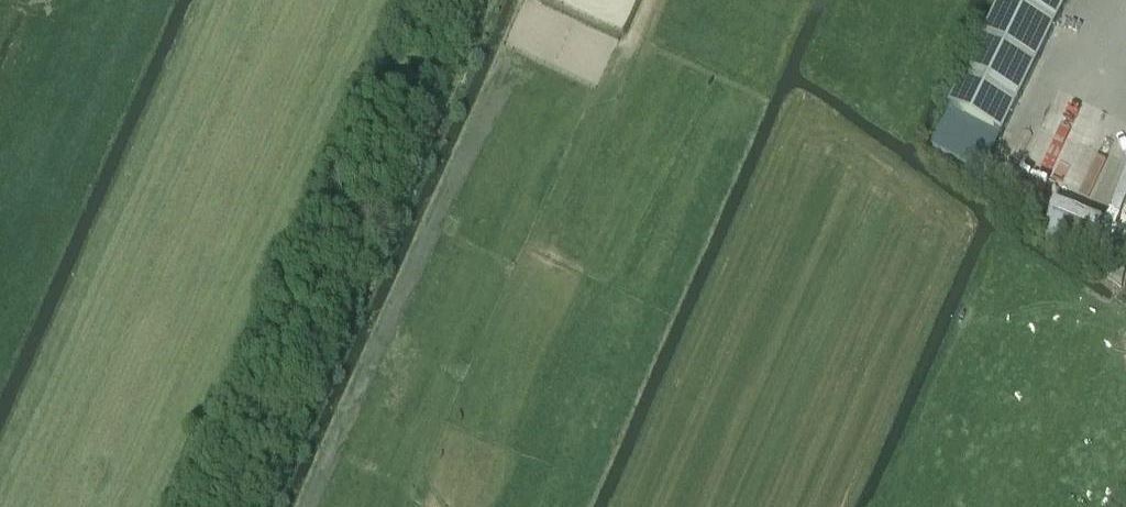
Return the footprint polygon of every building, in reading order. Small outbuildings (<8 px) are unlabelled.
[(1001,141),(1069,0),(1005,0),(949,116),(1001,141)] [(1059,191),(1078,141),(1042,128),(1033,153),(1022,150),(1017,165),(1034,171),(1030,180),(1059,191)] [(1091,256),(1104,223),(1054,203),(1041,236),(1091,256)]
